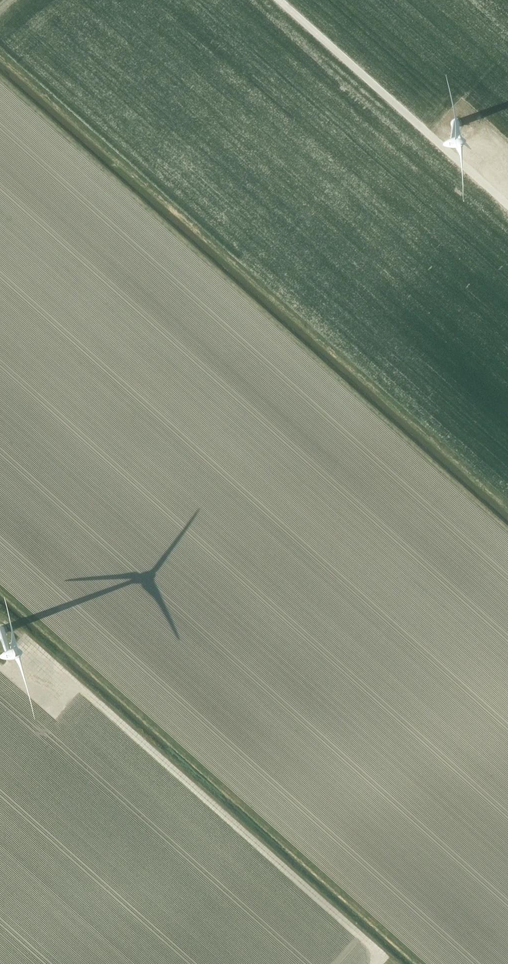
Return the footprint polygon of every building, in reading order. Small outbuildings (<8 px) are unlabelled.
[(452,122),(452,124),(452,125),(453,126),(453,127),(454,127),(455,128),(456,128),(457,128),(458,127),(459,127),(459,126),(460,126),(460,125),(460,124),(460,123),(460,122),(459,121),(458,120),(457,120),(456,120),(455,120),(454,120),(453,121),(453,122),(452,122)]
